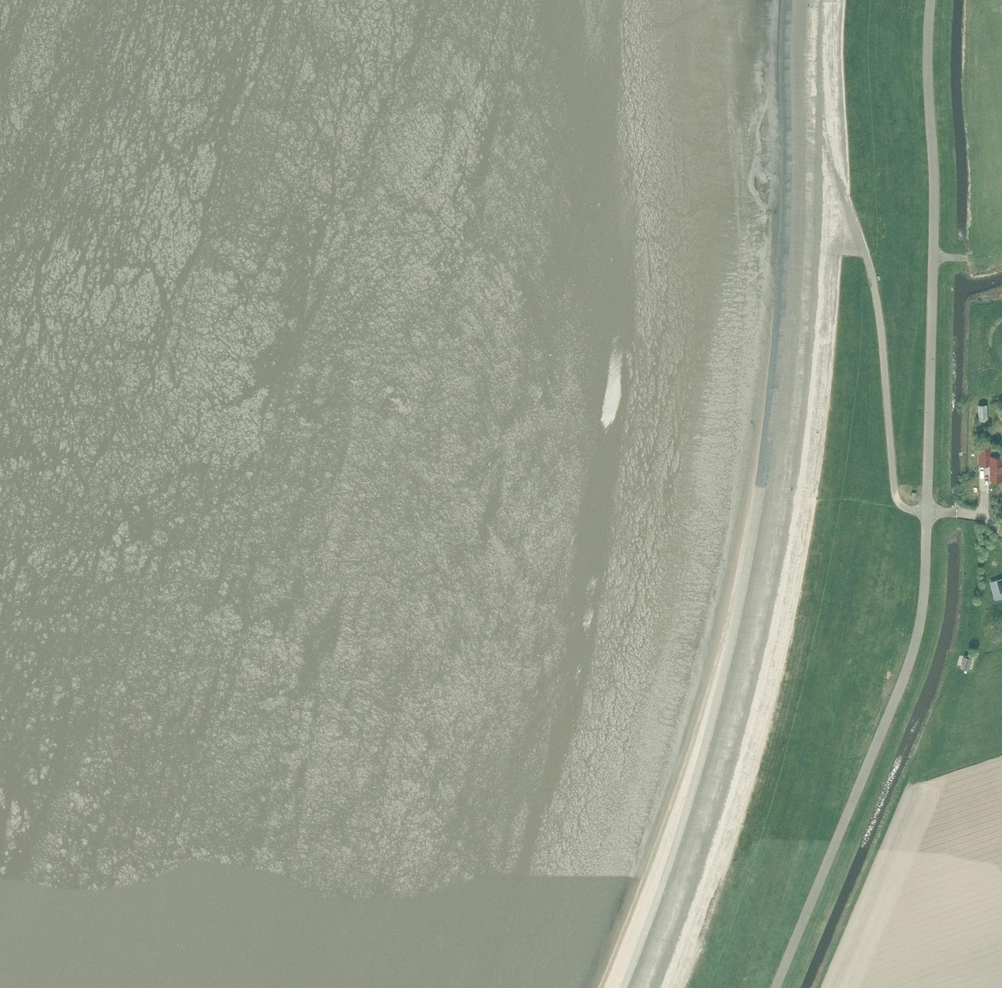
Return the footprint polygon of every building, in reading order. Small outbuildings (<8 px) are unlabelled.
[(978,406),(978,421),(986,421),(986,406),(978,406)] [(979,442),(978,462),(990,462),(990,478),(1001,478),(1001,463),(1001,455),(991,455),(991,442),(979,442)] [(964,656),(961,668),(967,670),(968,670),(972,659),(964,656)]
